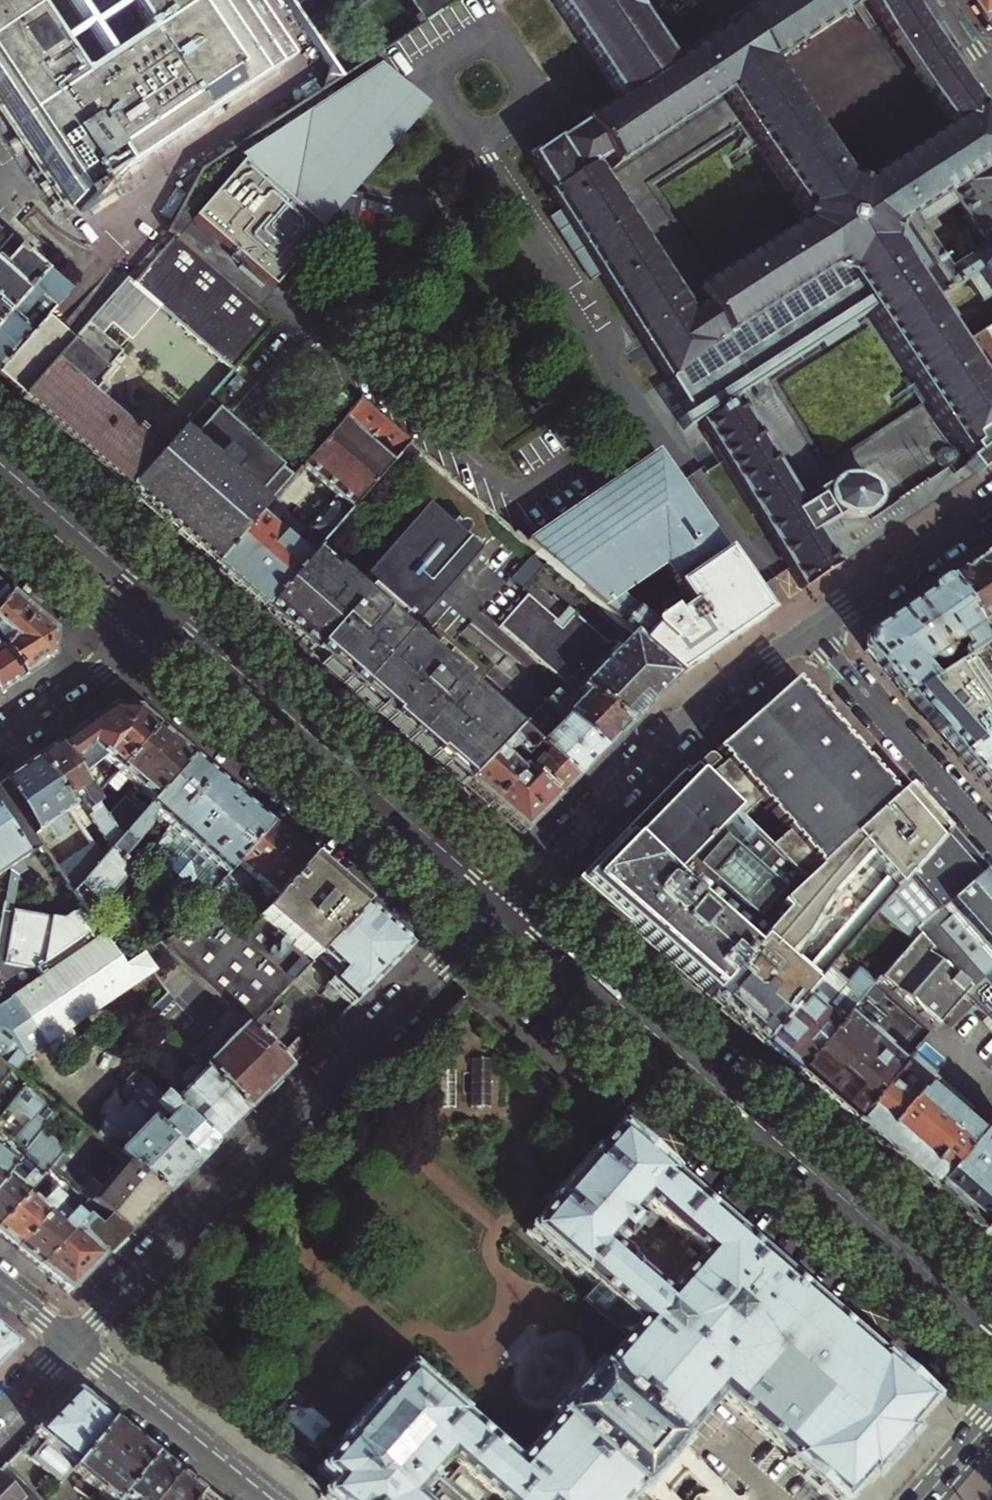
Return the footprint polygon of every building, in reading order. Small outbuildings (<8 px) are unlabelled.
[(66,202),(72,198),(76,204),(93,193),(90,188),(280,69),(284,52),(250,0),(0,0),(0,101),(66,202)] [(305,0),(287,0),(293,8),(305,0)] [(429,16),(421,20),(425,26),(466,0),(419,0),(429,16)] [(749,522),(752,520),(787,571),(802,593),(839,567),(816,534),(842,516),(846,519),(852,521),(858,521),(862,520),(867,518),(870,515),(873,511),(875,507),(876,501),(875,495),(872,489),(868,483),(863,479),(855,477),(847,477),(840,480),(835,484),(832,482),(801,504),(732,404),(749,393),(751,397),(751,400),(751,403),(753,405),(754,407),(758,408),(761,408),(763,407),(766,405),(767,404),(767,402),(767,400),(767,397),(765,395),(764,393),(762,392),(760,392),(759,392),(756,388),(814,347),(819,353),(850,332),(846,325),(867,311),(969,457),(962,462),(973,477),(991,464),(991,399),(987,392),(957,347),(927,302),(890,249),(896,226),(991,162),(991,133),(935,47),(903,0),(766,0),(666,63),(624,0),(533,0),(606,110),(541,154),(540,152),(514,169),(535,201),(532,203),(544,221),(535,227),(576,290),(586,284),(655,385),(656,384),(659,388),(656,390),(678,422),(668,428),(674,438),(692,426),(694,429),(691,431),(706,453),(703,454),(714,470),(749,522)] [(974,1),(982,13),(988,23),(991,20),(991,0),(975,0),(974,1)] [(230,150),(242,160),(320,232),(352,237),(362,192),(355,192),(425,109),(432,100),(390,63),(346,87),(339,81),(230,150)] [(194,217),(276,286),(320,232),(242,160),(194,217)] [(896,226),(890,249),(927,302),(942,292),(963,279),(991,260),(991,162),(896,226)] [(7,238),(0,246),(0,325),(9,315),(31,289),(46,273),(7,238)] [(126,278),(69,344),(21,400),(47,423),(70,443),(125,491),(156,455),(137,439),(139,437),(133,432),(131,434),(87,395),(107,375),(103,372),(160,308),(231,371),(270,324),(200,263),(173,239),(133,285),(126,278)] [(963,279),(978,301),(989,294),(991,299),(991,260),(963,279)] [(67,292),(46,273),(31,289),(52,308),(67,292)] [(957,347),(971,337),(942,292),(927,302),(957,347)] [(9,315),(0,325),(0,370),(31,334),(9,315)] [(43,321),(31,334),(0,370),(0,382),(6,387),(11,391),(21,400),(69,344),(43,321)] [(971,337),(957,347),(987,392),(991,389),(991,345),(987,337),(991,334),(991,324),(971,337)] [(148,511),(163,525),(243,432),(219,411),(205,400),(156,455),(125,491),(136,500),(148,511)] [(313,549),(396,453),(406,442),(358,400),(292,476),(212,568),(235,587),(252,602),(260,609),(313,549)] [(243,432),(163,525),(192,549),(212,568),(292,476),(243,432)] [(416,451),(406,442),(396,453),(406,462),(416,451)] [(521,542),(628,636),(677,678),(725,645),(772,613),(756,590),(682,482),(659,448),(521,542)] [(304,648),(400,732),(443,770),(461,785),(511,730),(518,721),(465,675),(469,670),(436,641),(432,646),(412,629),(482,548),(466,534),(471,529),(471,527),(471,526),(471,523),(470,521),(467,520),(465,520),(464,520),(462,520),(461,521),(457,518),(453,523),(430,502),(359,583),(336,562),(332,566),(313,549),(260,609),(275,622),(287,633),(304,648)] [(985,554),(960,571),(942,584),(983,644),(991,639),(991,550),(985,554)] [(530,560),(511,582),(522,593),(542,570),(530,560)] [(983,644),(942,584),(906,608),(867,635),(865,643),(864,651),(887,677),(904,697),(983,644)] [(499,630),(555,679),(559,674),(625,731),(653,702),(677,678),(628,636),(618,647),(612,642),(604,643),(576,618),(563,632),(554,625),(557,621),(528,596),(499,630)] [(20,682),(49,663),(50,638),(31,622),(7,601),(0,610),(0,653),(20,682)] [(983,644),(991,657),(991,639),(983,644)] [(904,697),(910,704),(932,729),(949,747),(957,757),(991,734),(991,657),(983,644),(904,697)] [(7,691),(20,682),(0,653),(0,696),(7,691)] [(537,699),(557,717),(601,756),(613,743),(625,731),(559,674),(555,679),(537,699)] [(748,737),(699,782),(800,882),(838,849),(891,801),(795,694),(748,737)] [(121,711),(109,710),(85,727),(54,748),(90,800),(154,729),(134,711),(121,711)] [(525,713),(518,721),(511,730),(573,784),(589,767),(601,756),(557,717),(541,736),(526,723),(531,718),(525,713)] [(154,729),(90,800),(99,814),(125,785),(149,807),(190,760),(174,746),(154,729)] [(511,730),(461,785),(471,794),(499,818),(521,837),(549,808),(573,784),(511,730)] [(957,757),(977,780),(991,796),(991,734),(957,757)] [(109,828),(99,814),(90,800),(54,748),(43,756),(33,763),(78,829),(89,821),(105,846),(113,850),(119,843),(109,828)] [(706,754),(693,767),(701,775),(714,762),(706,754)] [(190,760),(149,807),(138,820),(119,843),(113,850),(101,864),(73,898),(90,922),(159,840),(210,778),(202,770),(190,760)] [(33,763),(15,775),(0,785),(0,790),(73,898),(101,864),(78,829),(33,763)] [(699,782),(687,770),(639,819),(575,883),(641,940),(696,988),(708,998),(779,919),(787,909),(780,902),(800,882),(699,782)] [(210,778),(159,840),(180,857),(178,864),(189,873),(194,872),(204,860),(221,875),(266,827),(236,800),(210,778)] [(906,787),(891,801),(838,849),(879,888),(872,896),(881,904),(946,832),(925,808),(906,787)] [(0,790),(0,890),(2,889),(16,909),(20,906),(34,927),(0,950),(0,953),(11,969),(0,976),(0,988),(1,988),(9,999),(44,1049),(52,1061),(79,1043),(71,1030),(153,975),(140,956),(123,971),(90,922),(73,898),(0,790)] [(126,810),(109,828),(119,843),(138,820),(126,810)] [(265,904),(306,861),(287,845),(266,827),(221,875),(200,897),(210,907),(209,909),(214,913),(233,893),(245,904),(254,894),(265,904)] [(875,912),(909,942),(917,933),(983,873),(964,851),(946,832),(881,904),(875,912)] [(787,909),(779,919),(802,940),(814,950),(830,964),(867,922),(875,912),(881,904),(872,896),(879,888),(838,849),(800,882),(780,902),(787,909)] [(248,1030),(269,1008),(318,956),(362,910),(330,882),(306,861),(265,904),(236,933),(214,913),(209,909),(210,907),(200,897),(177,922),(156,941),(229,1011),(248,1030)] [(917,933),(933,951),(929,955),(968,988),(963,994),(985,1017),(991,1024),(991,883),(983,873),(917,933)] [(362,910),(318,956),(336,973),(325,985),(326,986),(318,995),(325,1002),(334,993),(350,1010),(382,978),(409,950),(362,910)] [(909,942),(875,912),(867,922),(902,951),(909,942)] [(819,977),(830,964),(814,950),(804,961),(808,965),(798,975),(793,971),(800,964),(800,963),(800,961),(800,960),(799,959),(799,956),(793,951),(802,940),(779,919),(708,998),(740,1027),(762,1045),(819,977)] [(831,1105),(852,1124),(895,1074),(876,1058),(877,1057),(876,1055),(881,1049),(853,1025),(880,993),(929,1034),(963,994),(968,988),(929,955),(933,951),(917,933),(909,942),(902,951),(867,991),(796,1074),(831,1105)] [(0,953),(0,976),(11,969),(0,953)] [(838,994),(819,977),(762,1045),(785,1065),(796,1074),(867,991),(852,978),(838,994)] [(0,988),(0,1009),(9,999),(1,988),(0,988)] [(919,1183),(930,1192),(977,1139),(921,1091),(985,1017),(963,994),(929,1034),(895,1074),(852,1124),(875,1144),(919,1183)] [(85,1131),(166,1197),(182,1181),(195,1168),(140,1114),(127,1101),(116,1112),(110,1112),(103,1119),(103,1122),(106,1125),(100,1131),(21,1067),(26,1061),(44,1049),(9,999),(0,1009),(0,1062),(24,1081),(60,1111),(85,1131)] [(269,1008),(248,1030),(291,1071),(311,1050),(269,1008)] [(189,1058),(195,1063),(247,1115),(271,1091),(291,1071),(248,1030),(229,1011),(218,1022),(221,1026),(189,1058)] [(458,1058),(439,1058),(439,1109),(458,1109),(458,1058)] [(493,1059),(473,1059),(474,1108),(493,1108),(493,1059)] [(24,1081),(0,1062),(0,1112),(24,1081)] [(184,1091),(170,1105),(214,1148),(233,1129),(247,1115),(195,1063),(193,1066),(187,1065),(175,1077),(176,1083),(184,1091)] [(44,1131),(60,1111),(24,1081),(0,1112),(0,1120),(1,1121),(0,1123),(0,1184),(44,1131)] [(150,1104),(140,1114),(195,1168),(206,1156),(214,1148),(170,1105),(145,1081),(136,1091),(150,1104)] [(977,1234),(991,1217),(991,1121),(977,1139),(930,1192),(958,1217),(977,1234)] [(586,1303),(630,1343),(604,1373),(560,1425),(521,1470),(463,1419),(466,1415),(415,1371),(413,1374),(412,1372),(410,1374),(409,1373),(405,1377),(408,1380),(393,1398),(390,1395),(387,1398),(386,1397),(346,1444),(348,1445),(346,1447),(348,1449),(332,1468),(330,1466),(325,1471),(325,1476),(337,1486),(327,1497),(319,1490),(318,1491),(317,1493),(322,1496),(320,1498),(323,1499),(475,1499),(445,1474),(453,1465),(493,1499),(626,1499),(636,1489),(646,1477),(672,1447),(680,1437),(718,1394),(789,1456),(787,1459),(815,1484),(833,1499),(849,1499),(850,1499),(848,1498),(864,1481),(866,1482),(867,1480),(872,1484),(913,1436),(910,1434),(913,1432),(909,1429),(925,1411),(927,1413),(934,1404),(932,1403),(931,1402),(932,1400),(881,1356),(880,1358),(878,1356),(877,1356),(826,1313),(729,1228),(700,1204),(671,1179),(673,1176),(669,1173),(671,1171),(624,1130),(618,1125),(616,1128),(612,1124),(611,1125),(610,1127),(617,1133),(613,1137),(614,1138),(599,1157),(597,1155),(596,1157),(594,1155),(553,1203),(555,1204),(553,1207),(555,1208),(540,1226),(537,1223),(534,1227),(535,1228),(533,1231),(534,1232),(531,1235),(584,1280),(587,1277),(599,1288),(586,1303)] [(0,1184),(0,1224),(26,1196),(67,1150),(44,1131),(0,1184)] [(87,1200),(93,1206),(129,1235),(144,1219),(166,1197),(85,1131),(70,1147),(107,1177),(87,1200)] [(0,1224),(0,1239),(2,1241),(15,1251),(52,1209),(65,1195),(60,1190),(55,1196),(52,1193),(39,1208),(26,1196),(0,1224)] [(82,1218),(37,1269),(70,1295),(101,1263),(129,1235),(93,1206),(82,1218)] [(52,1209),(15,1251),(22,1257),(37,1269),(82,1218),(74,1211),(65,1221),(52,1209)] [(977,1234),(991,1246),(991,1217),(977,1234)] [(18,1347),(0,1333),(0,1365),(18,1347)] [(95,1409),(76,1394),(19,1450),(62,1484),(71,1472),(112,1422),(95,1409)] [(306,1401),(287,1417),(309,1442),(327,1426),(306,1401)] [(112,1422),(71,1472),(82,1481),(75,1489),(88,1499),(90,1499),(96,1492),(106,1499),(120,1499),(155,1457),(135,1441),(112,1422)] [(155,1457),(120,1499),(159,1499),(178,1476),(167,1467),(155,1457)] [(5,1465),(0,1470),(0,1484),(17,1499),(42,1499),(5,1465)] [(178,1476),(159,1499),(198,1499),(202,1495),(190,1485),(178,1476)] [(0,1484),(0,1499),(17,1499),(0,1484)]
